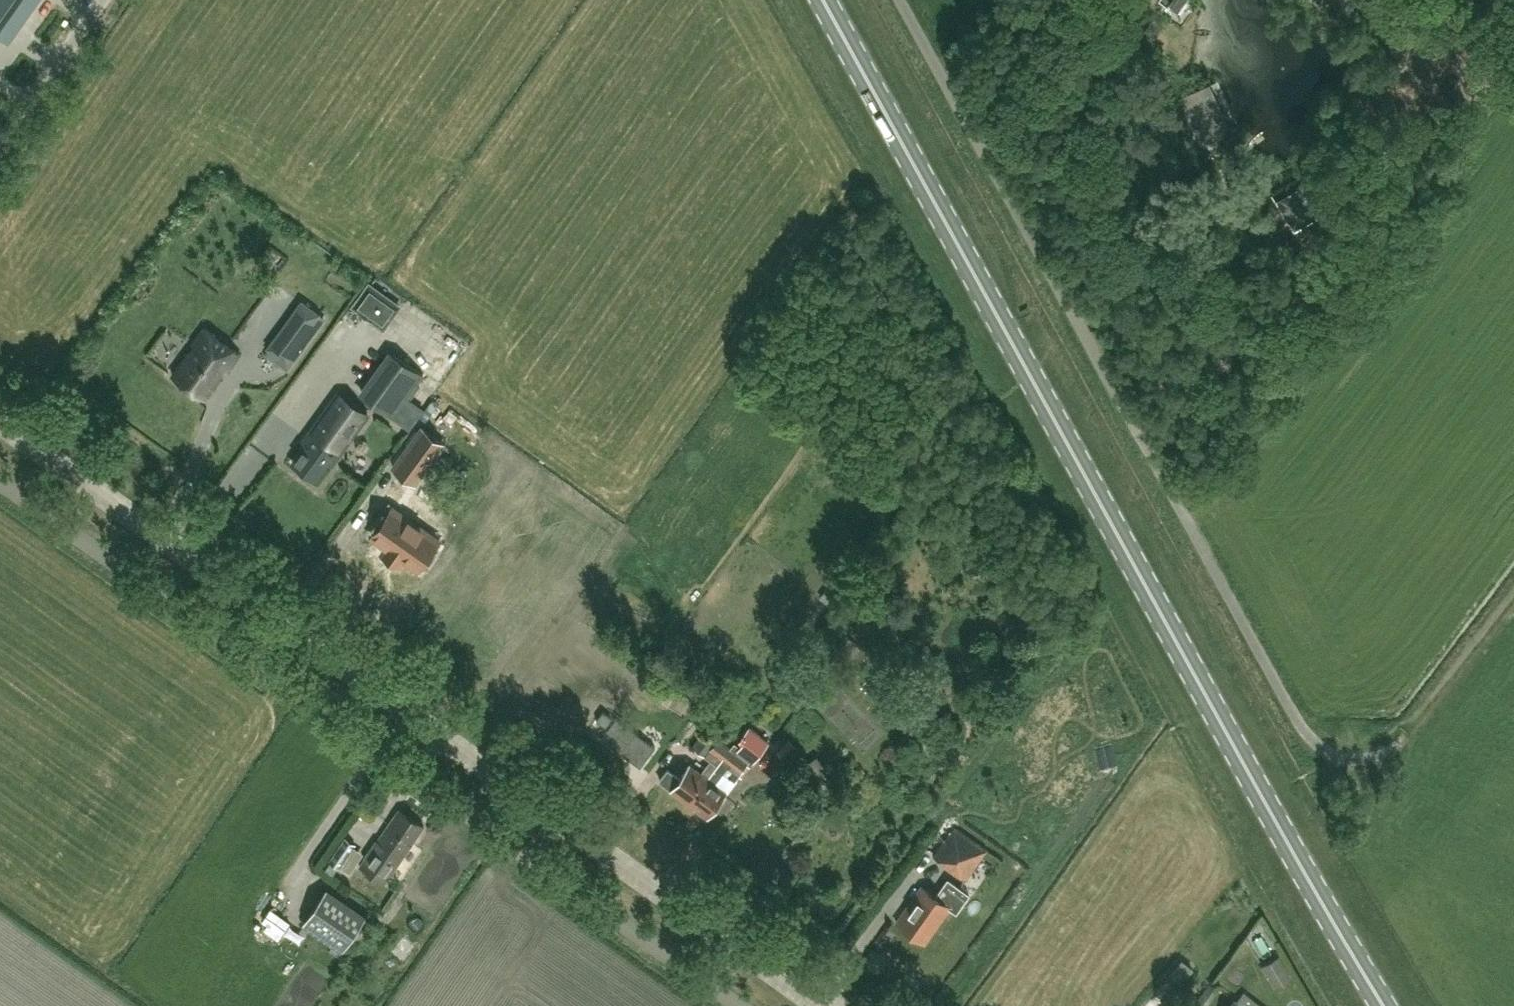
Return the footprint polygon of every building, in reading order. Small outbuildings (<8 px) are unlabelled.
[(37,0),(0,0),(0,35),(9,41),(37,0)] [(1346,14),(1358,0),(1330,0),(1346,14)] [(1439,29),(1386,106),(1397,114),(1451,37),(1439,29)] [(1236,127),(1211,84),(1182,101),(1197,126),(1185,133),(1195,149),(1206,142),(1208,144),(1236,127)] [(1320,175),(1277,201),(1292,227),(1335,201),(1320,175)] [(368,286),(353,307),(358,310),(357,312),(372,323),(373,321),(383,328),(398,307),(368,286)] [(205,328),(193,344),(198,347),(193,354),(190,352),(173,376),(204,398),(220,376),(217,374),(222,368),(226,371),(239,353),(210,332),(205,328)] [(287,368),(302,348),(281,333),(266,353),(287,368)] [(394,352),(364,394),(394,415),(424,372),(394,352)] [(332,463),(368,413),(339,392),(303,442),(306,444),(293,461),(317,478),(329,461),(332,463)] [(416,482),(434,457),(444,443),(421,427),(393,466),(407,476),(416,482)] [(383,545),(381,548),(395,558),(397,555),(413,567),(434,539),(389,505),(368,533),(383,545)] [(828,646),(820,656),(834,668),(856,641),(846,633),(832,649),(828,646)] [(628,719),(614,738),(652,767),(666,748),(628,719)] [(731,746),(689,801),(708,815),(727,789),(717,782),(724,772),(735,780),(740,773),(744,775),(751,766),(748,764),(750,761),(753,757),(756,759),(770,741),(749,724),(738,738),(744,742),(740,747),(735,742),(731,746)] [(671,787),(689,801),(731,746),(707,727),(693,745),(710,758),(701,770),(691,762),(680,776),(668,767),(660,778),(672,787),(671,787)] [(424,826),(398,808),(364,858),(365,859),(360,865),(385,883),(424,826)] [(967,878),(988,848),(954,824),(933,854),(967,878)] [(346,835),(329,859),(340,866),(356,842),(346,835)] [(956,910),(969,892),(948,877),(936,894),(922,885),(923,884),(922,884),(896,920),(925,941),(950,906),(956,910)] [(366,915),(326,888),(304,921),(344,948),(349,940),(358,946),(368,931),(359,925),(366,915)] [(1281,953),(1267,962),(1281,985),(1295,977),(1281,953)] [(1182,981),(1192,968),(1182,960),(1172,973),(1182,981)]
